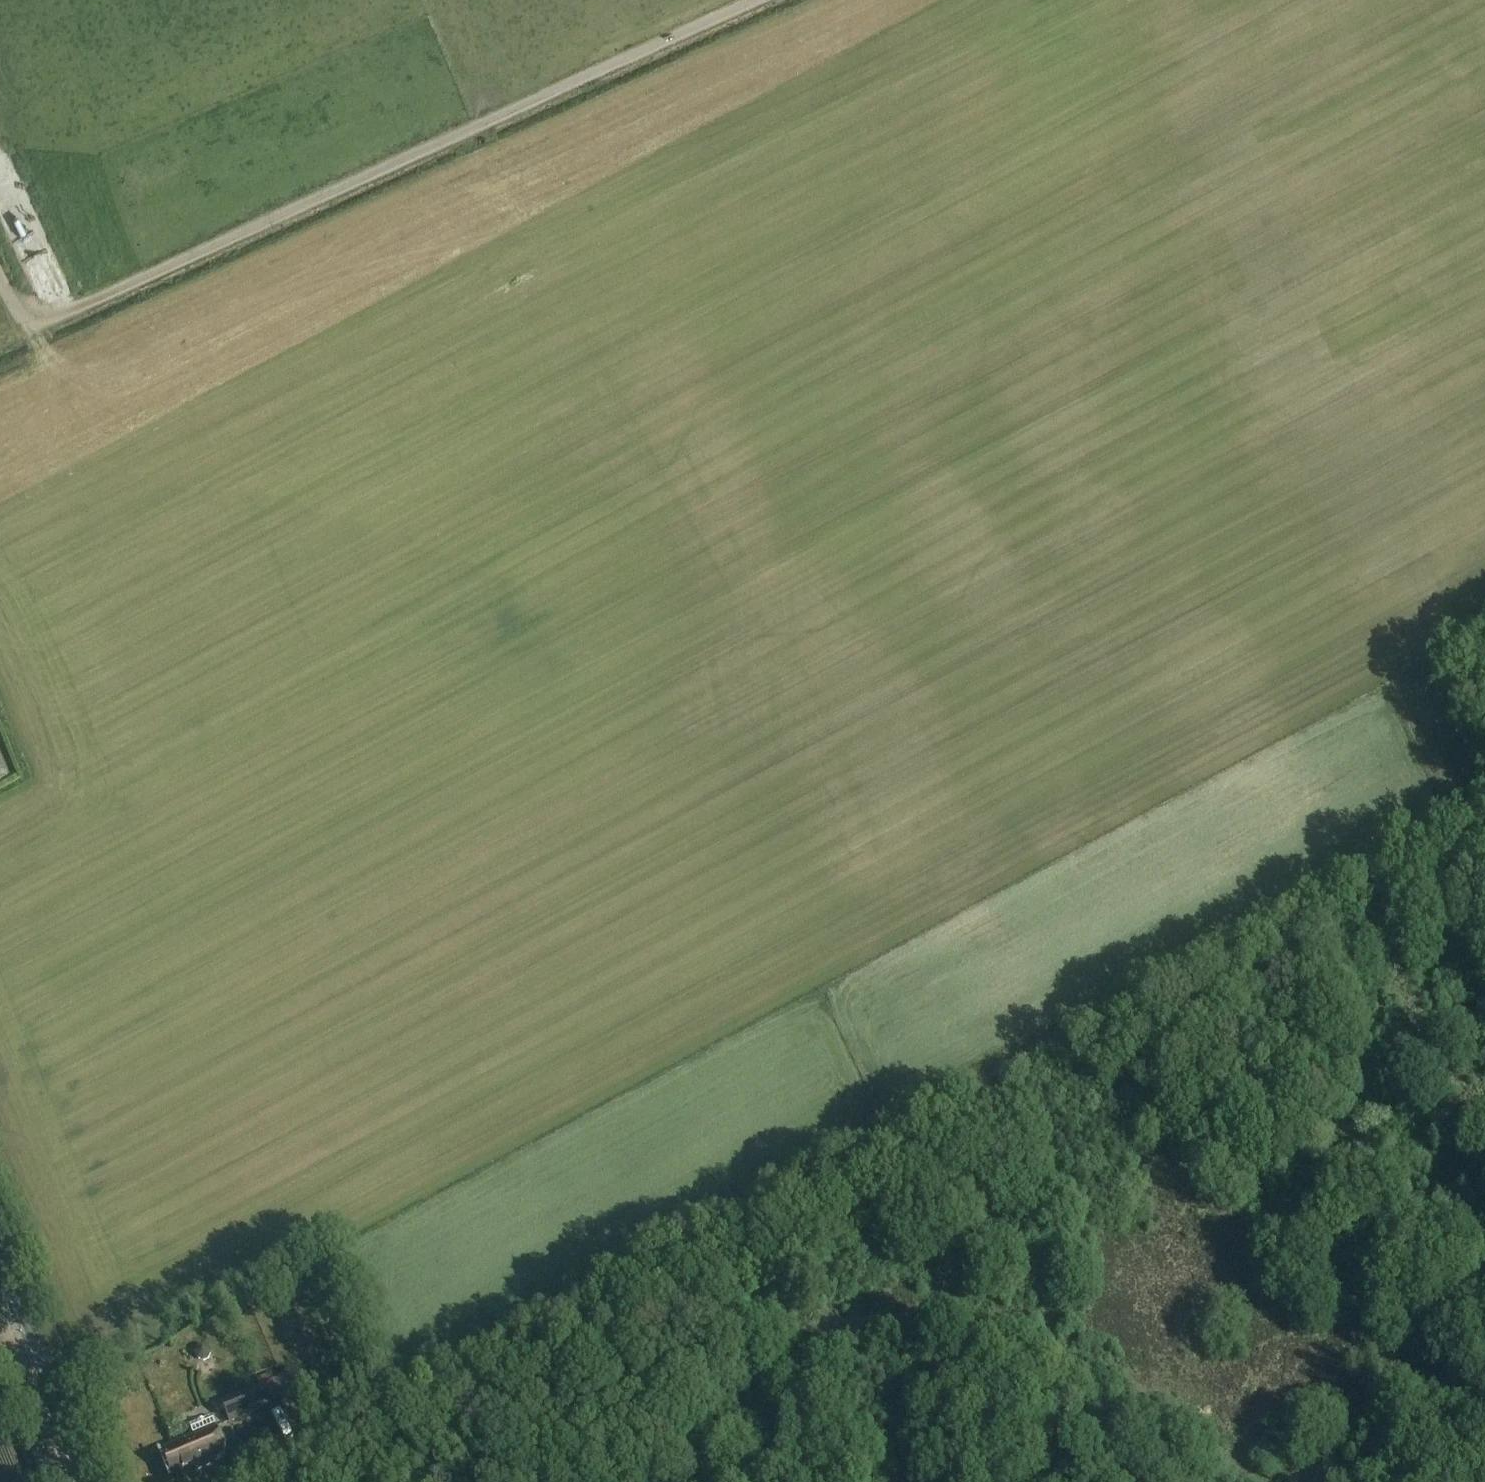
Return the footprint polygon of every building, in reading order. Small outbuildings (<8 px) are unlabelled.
[(196,1348),(194,1354),(197,1360),(203,1362),(210,1359),(212,1353),(208,1347),(202,1344),(196,1348)] [(287,1384),(292,1397),(303,1393),(294,1369),(283,1374),(285,1377),(287,1384)] [(261,1386),(262,1390),(268,1406),(292,1396),(287,1384),(285,1377),(274,1381),(261,1386)] [(268,1406),(262,1390),(225,1404),(233,1424),(270,1410),(268,1406)] [(195,1437),(161,1450),(172,1478),(193,1469),(195,1473),(229,1460),(213,1419),(191,1427),(195,1437)]
